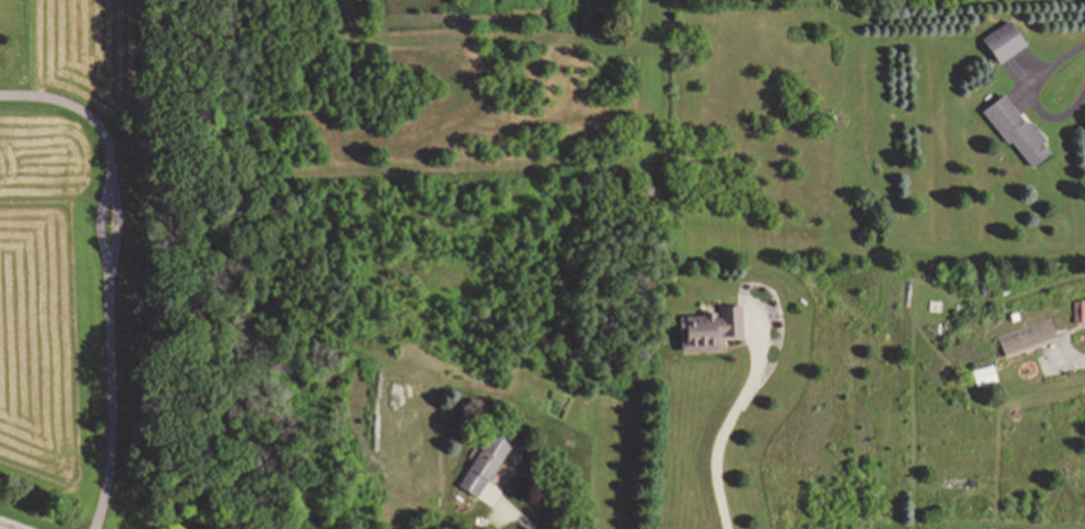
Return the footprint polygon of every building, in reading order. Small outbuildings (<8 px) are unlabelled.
[(989,41),(1006,67),(1037,46),(1020,20),(989,41)] [(731,351),(730,339),(749,338),(748,312),(685,314),(686,352),(731,351)] [(1066,342),(1059,318),(1005,334),(1012,358),(1066,342)] [(523,442),(502,429),(466,486),(487,499),(523,442)]
